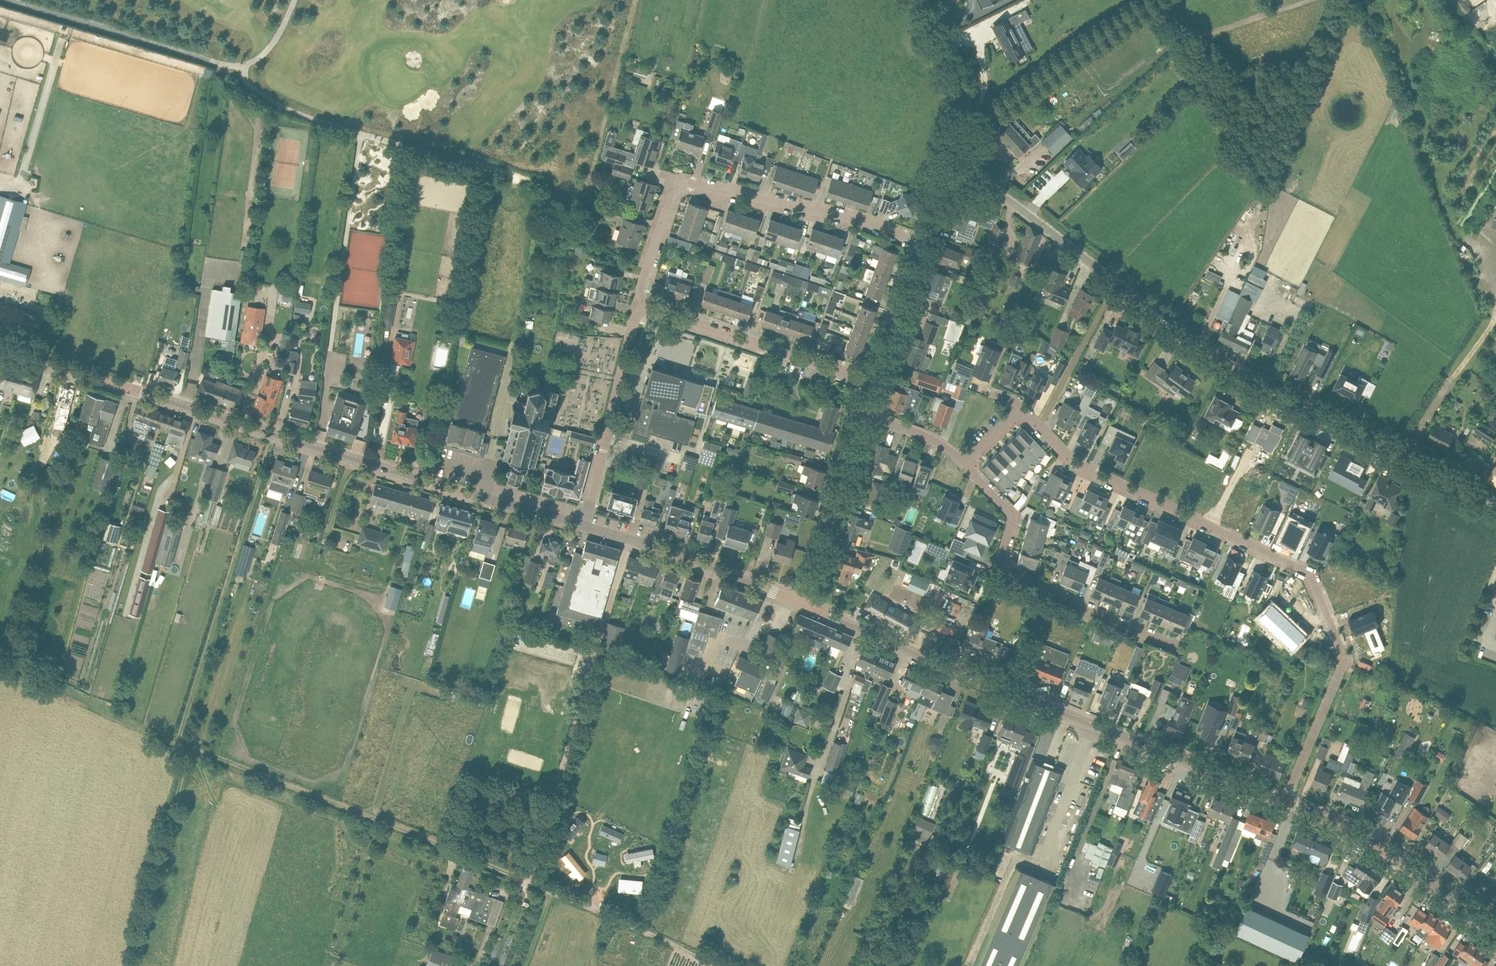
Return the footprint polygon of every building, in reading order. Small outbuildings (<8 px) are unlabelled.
[(1025,10),(1018,14),(1021,21),(1029,17),(1025,10)] [(1025,41),(1018,25),(1012,28),(1007,19),(993,26),(1010,60),(1024,53),(1020,43),(1025,41)] [(634,64),(632,71),(646,76),(648,69),(634,64)] [(1395,120),(1400,109),(1396,101),(1388,116),(1395,120)] [(721,117),(712,113),(707,129),(716,132),(721,117)] [(1474,131),(1479,124),(1468,118),(1464,125),(1474,131)] [(1026,141),(1017,131),(1010,124),(999,135),(1017,155),(1029,145),(1031,148),(1039,141),(1040,139),(1035,133),(1026,141)] [(1060,124),(1046,137),(1042,141),(1053,154),(1072,137),(1060,124)] [(674,126),(670,138),(677,141),(675,146),(699,154),(702,144),(704,138),(705,136),(703,136),(681,129),(674,126)] [(642,135),(634,160),(643,163),(653,166),(656,157),(655,157),(660,141),(657,140),(659,135),(643,130),(642,135)] [(761,135),(758,144),(764,146),(767,137),(766,137),(761,135)] [(717,139),(713,153),(717,155),(715,159),(729,163),(730,160),(732,155),(737,156),(739,151),(742,143),(736,141),(729,139),(728,142),(717,139)] [(759,145),(755,143),(751,156),(749,157),(744,155),(745,153),(739,151),(737,156),(737,159),(742,161),(739,172),(739,174),(739,175),(743,176),(744,176),(745,174),(749,175),(759,145)] [(788,145),(786,149),(791,151),(792,148),(794,149),(795,145),(788,143),(787,144),(788,145)] [(1126,149),(1120,155),(1123,158),(1129,152),(1135,147),(1131,143),(1125,148),(1126,149)] [(761,154),(757,153),(759,145),(749,175),(753,177),(753,179),(753,180),(757,181),(759,180),(759,179),(760,179),(765,162),(760,160),(760,159),(761,154)] [(605,148),(602,158),(620,164),(623,154),(605,148)] [(1073,170),(1069,173),(1082,186),(1101,168),(1089,155),(1086,157),(1079,149),(1065,162),(1073,170)] [(629,179),(633,169),(614,163),(613,168),(611,173),(629,179)] [(787,168),(777,165),(771,182),(781,186),(787,168)] [(792,189),(798,172),(787,168),(781,186),(792,189)] [(792,189),(802,193),(808,175),(798,172),(792,189)] [(813,196),(818,179),(808,175),(802,193),(813,196)] [(831,177),(829,185),(826,195),(836,198),(842,181),(831,177)] [(637,179),(629,203),(647,209),(650,200),(651,200),(650,199),(652,193),(653,193),(656,185),(637,179)] [(852,184),(842,181),(836,198),(847,201),(852,184)] [(863,187),(852,184),(847,201),(857,205),(863,187)] [(867,208),(873,191),(863,187),(857,205),(867,208)] [(883,199),(882,201),(878,211),(886,213),(896,209),(901,211),(903,215),(907,213),(913,215),(915,210),(919,208),(917,204),(919,199),(914,196),(912,192),(908,194),(902,192),(900,197),(891,202),(883,199)] [(4,280),(9,263),(27,203),(0,195),(0,279),(4,280)] [(967,223),(973,206),(958,200),(954,212),(956,213),(951,227),(956,229),(956,230),(958,231),(956,237),(971,242),(977,227),(967,223)] [(707,208),(706,208),(689,202),(685,213),(703,218),(707,208)] [(624,210),(609,205),(609,206),(606,205),(603,214),(605,215),(605,216),(620,221),(624,210)] [(738,213),(728,209),(722,228),(732,231),(738,213)] [(986,210),(980,225),(993,229),(995,224),(995,223),(996,223),(999,215),(986,210)] [(700,229),(703,218),(685,213),(682,223),(700,229)] [(743,234),(749,216),(738,213),(732,231),(743,234)] [(759,220),(749,216),(743,234),(753,238),(759,220)] [(641,232),(643,225),(624,219),(617,240),(636,246),(639,237),(638,237),(640,232),(641,232)] [(775,240),(781,222),(770,219),(764,237),(775,240)] [(1474,220),(1467,232),(1472,236),(1479,224),(1474,220)] [(785,244),(791,226),(781,222),(775,240),(785,244)] [(678,234),(688,237),(697,239),(700,229),(682,223),(678,234)] [(996,223),(995,223),(995,224),(993,229),(991,233),(988,240),(999,244),(1006,227),(996,223)] [(1041,233),(1029,225),(1016,260),(1030,265),(1037,245),(1041,233)] [(785,244),(784,247),(788,248),(789,245),(794,247),(796,247),(798,238),(801,229),(791,226),(785,244)] [(806,246),(817,249),(823,231),(812,228),(806,246)] [(833,235),(823,231),(817,249),(827,253),(833,235)] [(827,253),(825,259),(834,262),(836,256),(838,256),(841,248),(844,238),(833,235),(827,253)] [(667,241),(667,242),(673,244),(675,238),(669,236),(667,241)] [(856,250),(860,238),(854,236),(850,248),(856,250)] [(726,252),(728,244),(720,242),(718,249),(726,252)] [(689,250),(695,252),(697,245),(691,243),(689,250)] [(875,244),(871,253),(870,256),(893,264),(897,252),(875,244)] [(976,259),(978,252),(961,246),(959,251),(944,246),(942,253),(939,252),(936,261),(945,265),(946,262),(958,266),(963,255),(976,259)] [(747,254),(739,252),(737,251),(736,255),(751,260),(755,249),(749,248),(747,254)] [(845,260),(855,263),(856,260),(853,259),(856,250),(850,248),(845,260)] [(751,260),(767,265),(768,261),(758,258),(760,251),(755,249),(751,260)] [(741,260),(729,256),(727,262),(739,266),(741,260)] [(888,276),(893,264),(870,256),(878,259),(874,270),(870,268),(888,276)] [(753,263),(747,261),(745,268),(751,270),(753,263)] [(9,263),(4,280),(26,286),(31,269),(9,263)] [(751,270),(757,272),(759,265),(753,263),(751,270)] [(707,264),(701,281),(708,283),(713,266),(707,264)] [(778,264),(777,269),(785,271),(791,273),(792,269),(789,268),(786,267),(778,264)] [(1048,299),(1064,305),(1071,289),(1063,286),(1064,282),(1063,281),(1066,274),(1048,267),(1040,286),(1051,291),(1048,299)] [(606,290),(607,284),(617,287),(617,283),(620,284),(622,276),(593,269),(591,280),(586,279),(585,285),(590,286),(590,287),(606,290)] [(870,269),(865,280),(884,287),(888,276),(870,269)] [(681,274),(679,274),(669,270),(662,291),(674,295),(681,274)] [(933,270),(927,286),(929,287),(926,296),(936,300),(939,290),(945,293),(951,277),(933,270)] [(773,271),(770,280),(780,283),(781,279),(789,282),(791,276),(784,274),(773,271)] [(841,271),(838,278),(845,280),(847,273),(845,272),(841,271)] [(1233,346),(1246,352),(1252,340),(1251,340),(1255,333),(1245,328),(1247,324),(1243,322),(1254,300),(1253,300),(1263,278),(1251,272),(1241,294),(1228,321),(1241,327),(1238,334),(1239,334),(1233,346)] [(1208,273),(1206,278),(1213,281),(1215,276),(1208,273)] [(1020,277),(1013,274),(1009,284),(1016,287),(1020,277)] [(681,276),(674,295),(686,299),(689,290),(691,285),(693,280),(681,276)] [(791,276),(789,282),(800,286),(802,279),(791,276)] [(802,279),(800,286),(806,288),(812,289),(814,283),(802,279)] [(867,289),(866,293),(870,295),(880,299),(884,287),(870,282),(867,289)] [(757,285),(753,299),(759,301),(764,287),(757,285)] [(207,326),(206,336),(228,339),(234,340),(234,339),(236,330),(241,292),(230,291),(231,287),(223,286),(223,290),(213,288),(207,326)] [(588,297),(582,296),(581,300),(574,298),(573,301),(592,305),(592,306),(601,308),(602,307),(603,301),(612,304),(613,301),(615,301),(617,293),(606,290),(590,287),(588,297)] [(719,288),(717,294),(712,308),(724,312),(730,292),(719,288)] [(1082,288),(1072,306),(1069,312),(1069,315),(1080,321),(1094,295),(1082,288)] [(1241,294),(1229,288),(1216,315),(1225,319),(1221,326),(1225,328),(1219,339),(1233,346),(1239,334),(1238,334),(1241,327),(1228,321),(1241,294)] [(705,290),(700,304),(712,308),(717,294),(705,290)] [(987,294),(978,290),(972,304),(981,309),(987,294)] [(830,300),(828,306),(835,308),(837,302),(838,298),(840,299),(843,300),(846,294),(835,291),(832,301),(830,300)] [(724,312),(736,316),(740,301),(742,296),(730,292),(724,312)] [(311,322),(315,302),(297,299),(294,319),(311,322)] [(752,305),(740,301),(736,316),(747,319),(752,305)] [(38,336),(44,316),(0,303),(0,325),(38,336)] [(382,322),(381,327),(388,329),(389,323),(393,304),(391,304),(386,303),(382,322)] [(876,310),(866,306),(861,305),(857,316),(871,321),(876,310)] [(248,306),(243,341),(260,344),(265,309),(248,306)] [(613,310),(602,307),(601,308),(592,306),(590,316),(580,313),(578,320),(597,325),(599,319),(608,321),(609,318),(611,319),(613,310)] [(828,306),(826,312),(832,314),(835,308),(828,306)] [(791,313),(780,309),(773,328),(785,332),(791,313)] [(766,310),(765,315),(762,324),(773,328),(778,314),(766,310)] [(792,312),(785,332),(797,336),(803,316),(792,312)] [(931,312),(928,318),(938,322),(940,315),(931,312)] [(815,320),(803,316),(797,336),(808,340),(813,325),(815,320)] [(857,316),(853,328),(867,333),(871,321),(857,316)] [(929,357),(924,355),(928,342),(931,343),(938,325),(926,321),(920,338),(913,336),(904,360),(916,365),(915,366),(917,366),(917,365),(925,368),(927,367),(930,360),(929,357)] [(820,329),(819,329),(826,331),(828,325),(822,323),(820,329)] [(1108,341),(1137,356),(1141,348),(1135,344),(1140,334),(1124,326),(1123,328),(1116,324),(1112,332),(1103,327),(1094,346),(1103,351),(1108,341)] [(1271,325),(1267,333),(1262,342),(1265,343),(1262,348),(1269,351),(1271,346),(1274,348),(1283,331),(1271,325)] [(1050,341),(1048,343),(1059,353),(1062,346),(1068,331),(1056,326),(1050,341)] [(863,345),(867,333),(853,328),(849,340),(863,345)] [(415,341),(395,337),(390,361),(410,365),(415,341)] [(863,345),(849,340),(845,351),(859,356),(863,345)] [(179,359),(177,365),(179,366),(184,368),(189,352),(187,352),(188,344),(182,342),(180,348),(182,349),(181,350),(179,359)] [(948,373),(946,379),(966,388),(972,374),(988,380),(1000,351),(984,344),(983,345),(980,344),(977,352),(980,353),(973,369),(956,362),(951,374),(948,373)] [(1303,344),(1290,371),(1295,373),(1295,374),(1297,375),(1297,374),(1303,377),(1312,360),(1320,364),(1316,372),(1323,376),(1336,351),(1328,348),(1325,355),(1303,344)] [(463,446),(489,351),(471,346),(452,415),(450,421),(445,441),(446,441),(463,446)] [(287,351),(286,360),(291,361),(290,371),(297,372),(298,372),(299,362),(298,362),(299,356),(296,352),(287,351)] [(482,440),(501,373),(506,356),(489,351),(463,446),(480,450),(482,440)] [(1004,372),(1001,381),(1015,387),(1020,374),(1026,376),(1030,367),(1031,364),(1019,359),(1020,356),(1012,352),(1007,363),(1004,370),(1005,370),(1004,372)] [(162,370),(159,380),(173,384),(177,371),(179,366),(177,365),(179,359),(166,355),(165,360),(163,367),(163,366),(162,370)] [(1066,365),(1060,361),(1054,373),(1060,376),(1066,365)] [(1156,381),(1162,385),(1165,382),(1184,395),(1194,380),(1188,376),(1190,373),(1177,364),(1169,375),(1163,371),(1164,369),(1155,362),(1146,374),(1156,381)] [(4,364),(0,377),(0,387),(33,396),(37,383),(40,373),(4,364)] [(714,386),(652,367),(632,433),(649,438),(651,432),(688,443),(697,411),(706,414),(714,386)] [(916,383),(938,391),(939,391),(942,385),(940,384),(942,380),(920,372),(916,383)] [(1045,391),(1051,381),(1054,376),(1048,373),(1046,378),(1034,373),(1026,392),(1039,397),(1042,390),(1045,391)] [(1342,373),(1333,389),(1343,394),(1344,392),(1348,395),(1357,399),(1361,392),(1370,397),(1376,384),(1360,376),(1357,381),(1342,373)] [(258,395),(256,401),(253,410),(267,414),(269,407),(273,408),(282,379),(266,374),(259,395),(258,395)] [(750,396),(755,378),(748,377),(743,394),(750,396)] [(243,390),(223,383),(222,385),(213,382),(203,378),(197,395),(235,410),(239,401),(243,390)] [(946,379),(942,389),(952,393),(951,396),(963,400),(968,388),(966,388),(946,379)] [(310,416),(314,399),(316,381),(301,380),(299,397),(304,398),(303,403),(294,400),(291,411),(288,421),(307,426),(310,416)] [(908,406),(909,406),(916,409),(920,397),(912,394),(914,389),(901,384),(899,391),(893,389),(888,405),(897,408),(901,409),(906,411),(908,406)] [(1062,411),(1057,422),(1069,428),(1074,420),(1079,410),(1084,412),(1097,388),(1089,384),(1085,393),(1079,405),(1075,403),(1073,407),(1065,402),(1060,410),(1062,411)] [(60,403),(53,426),(64,430),(70,406),(70,404),(71,404),(75,390),(62,386),(58,400),(61,401),(60,403)] [(547,432),(548,427),(550,418),(552,417),(551,415),(550,416),(548,415),(550,409),(553,410),(553,409),(554,410),(554,408),(553,408),(554,408),(553,407),(558,393),(558,392),(557,392),(548,390),(547,389),(547,390),(547,389),(547,390),(543,389),(542,392),(539,389),(540,387),(538,386),(537,388),(529,390),(528,389),(526,390),(528,392),(525,400),(520,399),(521,397),(519,396),(519,398),(517,398),(516,399),(518,400),(516,407),(515,406),(514,405),(512,406),(513,407),(509,422),(508,423),(509,424),(510,423),(512,424),(510,430),(508,429),(507,431),(509,432),(508,438),(506,438),(505,439),(507,440),(505,446),(503,446),(503,448),(505,448),(503,455),(501,455),(501,456),(503,457),(502,459),(504,459),(504,457),(514,460),(513,465),(512,465),(511,464),(510,465),(511,466),(510,469),(509,468),(507,469),(506,471),(507,473),(509,474),(508,476),(506,477),(507,479),(509,478),(519,480),(520,482),(521,481),(520,480),(523,469),(525,469),(524,467),(522,468),(523,463),(533,465),(532,467),(534,467),(534,466),(537,466),(537,464),(535,464),(537,457),(539,457),(539,456),(537,455),(539,449),(541,449),(542,447),(540,447),(542,440),(543,441),(544,439),(542,439),(544,432),(545,433),(546,435),(548,434),(547,432)] [(78,430),(76,438),(88,442),(89,442),(103,446),(111,421),(112,421),(114,412),(117,403),(88,393),(85,403),(76,429),(78,430)] [(353,441),(356,431),(366,404),(338,395),(332,414),(329,423),(326,432),(353,441)] [(952,409),(953,406),(942,402),(944,398),(935,395),(930,409),(937,412),(934,421),(946,425),(949,416),(951,416),(953,410),(952,409)] [(1211,405),(1205,416),(1214,421),(1216,417),(1222,420),(1231,425),(1229,429),(1236,433),(1243,421),(1236,417),(1239,412),(1227,406),(1229,403),(1216,396),(1211,405)] [(48,397),(38,402),(36,404),(38,408),(41,406),(43,410),(53,405),(48,397)] [(714,407),(712,415),(726,419),(729,420),(734,402),(732,401),(717,397),(714,407)] [(729,420),(727,425),(739,428),(740,429),(744,430),(746,425),(745,425),(751,407),(746,406),(734,402),(729,420)] [(134,413),(133,417),(135,418),(133,423),(134,426),(141,429),(138,437),(144,439),(146,435),(150,423),(153,424),(153,422),(150,421),(151,418),(150,418),(153,409),(137,403),(134,413)] [(827,403),(819,428),(830,431),(838,407),(827,403)] [(751,407),(745,425),(746,425),(755,428),(762,430),(767,412),(761,410),(751,407)] [(153,409),(150,418),(151,418),(150,421),(153,422),(153,424),(170,430),(174,416),(153,409)] [(396,422),(394,430),(392,439),(393,440),(395,442),(398,443),(400,441),(413,444),(416,434),(417,427),(418,419),(406,416),(407,411),(399,409),(396,422)] [(767,412),(762,430),(770,433),(778,435),(784,417),(775,415),(767,412)] [(1090,446),(1105,418),(1098,414),(1096,419),(1084,412),(1077,426),(1082,429),(1077,439),(1090,446)] [(170,430),(166,442),(181,447),(185,436),(186,431),(190,422),(174,416),(170,430)] [(784,417),(778,435),(785,437),(795,440),(801,422),(790,419),(784,417)] [(1262,423),(1253,441),(1257,443),(1256,444),(1275,453),(1276,450),(1277,451),(1287,430),(1272,421),(1269,427),(1262,423)] [(801,422),(795,440),(799,441),(812,445),(817,427),(805,423),(801,422)] [(1480,422),(1475,430),(1482,434),(1487,426),(1480,422)] [(1119,428),(1109,424),(1101,441),(1111,445),(1109,449),(1111,450),(1111,451),(1112,450),(1115,452),(1115,453),(1116,452),(1117,453),(1115,457),(1117,457),(1116,459),(1121,461),(1122,460),(1123,461),(1129,450),(1130,450),(1133,445),(1131,444),(1132,442),(1116,435),(1119,428)] [(1427,439),(1447,449),(1454,434),(1435,424),(1427,439)] [(34,425),(18,433),(25,446),(41,438),(34,425)] [(1023,428),(1020,426),(1015,435),(1038,460),(1040,462),(1046,452),(1048,455),(1049,454),(1023,428)] [(817,427),(812,445),(814,446),(819,447),(829,450),(834,432),(830,431),(819,428),(817,427)] [(596,437),(568,429),(567,433),(570,434),(569,439),(594,446),(596,437)] [(198,430),(195,440),(191,453),(199,455),(200,453),(206,455),(207,454),(215,457),(218,444),(211,442),(213,435),(198,430)] [(1032,470),(1038,460),(1015,435),(1012,434),(1007,443),(1030,468),(1032,470)] [(1300,434),(1289,454),(1305,462),(1306,461),(1316,466),(1317,466),(1323,469),(1330,456),(1324,452),(1327,446),(1315,441),(1315,442),(1311,440),(1300,434)] [(702,447),(717,452),(717,451),(719,452),(721,445),(705,440),(702,447)] [(121,455),(121,454),(123,446),(124,444),(118,442),(115,453),(121,455)] [(164,449),(165,445),(156,442),(145,469),(149,471),(147,476),(153,479),(164,449)] [(228,460),(235,463),(236,460),(251,465),(256,451),(243,447),(244,445),(234,442),(228,460)] [(895,457),(886,454),(888,447),(873,442),(864,468),(880,473),(881,467),(890,470),(895,457)] [(1024,478),(1030,468),(1007,443),(1004,442),(999,451),(998,451),(1022,476),(1024,478)] [(121,455),(117,466),(125,469),(129,457),(130,454),(131,449),(123,446),(121,454),(121,455)] [(702,447),(700,455),(714,460),(717,452),(702,447)] [(52,464),(60,466),(64,451),(56,449),(52,464)] [(1016,486),(1022,476),(998,451),(996,449),(991,459),(1014,483),(1016,485),(1015,486),(1016,486)] [(1206,461),(1223,470),(1232,453),(1225,449),(1220,459),(1217,457),(1210,454),(1208,457),(1206,461)] [(801,463),(803,457),(787,452),(786,458),(801,463)] [(902,452),(898,461),(893,476),(909,482),(917,457),(916,461),(911,460),(913,456),(902,452)] [(688,461),(695,464),(697,457),(685,453),(684,454),(683,460),(688,461)] [(1341,453),(1329,474),(1361,491),(1367,481),(1361,478),(1367,468),(1341,453)] [(91,486),(109,492),(118,462),(100,457),(91,486)] [(579,498),(590,460),(579,457),(574,474),(548,467),(542,488),(579,498)] [(917,457),(909,482),(924,487),(926,482),(927,482),(933,467),(924,464),(925,460),(917,457)] [(1008,493),(1013,485),(1014,483),(991,459),(988,457),(982,467),(1008,493)] [(277,459),(273,469),(270,480),(271,480),(269,487),(284,492),(283,494),(287,495),(290,486),(291,486),(298,466),(277,459)] [(209,465),(205,480),(212,483),(217,467),(209,465)] [(805,482),(811,484),(821,487),(825,471),(805,465),(802,472),(808,474),(805,482)] [(1495,484),(1495,466),(1488,479),(1495,484)] [(214,483),(207,506),(211,507),(214,499),(217,500),(222,486),(227,471),(217,467),(212,483),(214,483)] [(1040,476),(1034,490),(1052,498),(1054,494),(1063,474),(1057,469),(1053,473),(1048,477),(1047,480),(1040,476)] [(311,470),(304,491),(319,496),(318,499),(316,503),(323,505),(324,501),(332,477),(311,470)] [(646,488),(651,473),(639,470),(635,485),(646,488)] [(1054,494),(1052,498),(1062,502),(1063,500),(1064,498),(1068,491),(1072,482),(1070,480),(1071,478),(1063,474),(1054,494)] [(1357,505),(1371,511),(1377,499),(1385,503),(1384,505),(1394,510),(1399,499),(1395,497),(1400,486),(1393,483),(1393,481),(1381,475),(1370,495),(1371,495),(1367,503),(1360,500),(1357,505)] [(661,484),(665,478),(658,476),(656,483),(661,484)] [(795,485),(779,480),(777,488),(793,492),(795,485)] [(885,486),(872,482),(865,505),(877,510),(885,486)] [(370,502),(387,507),(393,488),(376,483),(370,502)] [(1288,490),(1283,500),(1291,503),(1298,487),(1291,484),(1288,490)] [(1098,491),(1091,487),(1091,488),(1090,489),(1087,487),(1082,498),(1076,495),(1072,504),(1070,510),(1076,513),(1080,506),(1090,510),(1098,491)] [(393,488),(387,507),(409,514),(409,512),(420,515),(417,526),(425,528),(428,517),(429,518),(434,500),(393,488)] [(664,528),(665,528),(666,532),(671,533),(674,531),(675,531),(682,507),(677,505),(676,506),(671,504),(676,490),(670,488),(669,489),(663,511),(668,513),(664,528)] [(623,512),(623,511),(633,514),(637,498),(622,493),(623,491),(617,489),(616,491),(612,490),(607,506),(616,509),(616,510),(611,508),(610,512),(627,517),(628,513),(623,512)] [(1098,491),(1090,510),(1100,515),(1108,498),(1106,497),(1107,495),(1098,491)] [(291,509),(300,512),(301,512),(304,501),(306,501),(307,497),(306,496),(306,495),(297,493),(291,509)] [(812,516),(817,500),(796,493),(794,501),(799,502),(797,511),(812,516)] [(945,494),(936,514),(957,523),(963,509),(957,506),(959,501),(945,494)] [(639,521),(653,525),(655,525),(660,508),(652,506),(651,510),(649,509),(651,500),(646,498),(639,521)] [(712,509),(709,519),(715,521),(720,522),(724,511),(725,506),(723,505),(724,501),(717,499),(715,500),(712,509)] [(1069,503),(1063,500),(1062,502),(1060,506),(1067,509),(1069,503)] [(449,523),(448,528),(453,512),(454,506),(441,502),(436,519),(449,523)] [(145,507),(133,503),(130,514),(142,518),(145,507)] [(211,522),(220,523),(223,505),(213,503),(211,522)] [(1134,508),(1127,504),(1127,505),(1126,505),(1123,504),(1116,519),(1115,522),(1116,522),(1126,527),(1134,508)] [(1258,518),(1254,526),(1269,533),(1279,511),(1265,505),(1261,512),(1259,511),(1256,518),(1258,518)] [(454,506),(453,512),(448,528),(468,534),(469,528),(470,528),(474,512),(454,506)] [(676,532),(677,535),(682,536),(684,534),(686,535),(690,520),(696,521),(700,507),(694,506),(693,510),(682,507),(675,531),(676,532)] [(719,526),(717,535),(725,538),(724,543),(744,549),(750,531),(750,530),(747,529),(732,525),(737,509),(730,507),(725,506),(724,511),(720,522),(719,526)] [(1026,507),(1024,515),(1037,518),(1039,510),(1026,507)] [(280,508),(274,540),(282,542),(289,510),(280,508)] [(1134,537),(1132,541),(1138,544),(1149,521),(1148,521),(1146,525),(1140,523),(1144,515),(1142,514),(1143,511),(1134,508),(1126,527),(1122,534),(1123,535),(1124,532),(1134,537)] [(1395,525),(1400,515),(1393,511),(1387,521),(1395,525)] [(954,537),(949,549),(965,556),(968,549),(981,555),(986,542),(988,542),(994,530),(992,529),(995,522),(975,513),(966,533),(969,534),(966,542),(954,537)] [(841,544),(852,547),(857,532),(858,532),(859,531),(868,533),(872,521),(851,514),(841,544)] [(1053,526),(1054,526),(1056,521),(1050,518),(1041,514),(1038,520),(1031,518),(1027,529),(1045,535),(1049,536),(1053,526)] [(474,542),(491,547),(498,522),(480,517),(474,542)] [(1099,517),(1096,522),(1103,525),(1105,520),(1099,517)] [(700,527),(697,537),(709,540),(712,531),(715,521),(709,519),(709,520),(702,518),(700,527)] [(1108,521),(1106,527),(1112,530),(1115,524),(1116,522),(1115,522),(1109,519),(1108,521)] [(1160,545),(1171,522),(1165,519),(1164,521),(1159,519),(1153,532),(1147,529),(1141,541),(1148,544),(1150,540),(1160,545)] [(1287,522),(1279,537),(1294,544),(1297,538),(1302,540),(1310,525),(1298,519),(1295,526),(1287,522)] [(769,520),(765,534),(778,538),(782,524),(769,520)] [(103,523),(99,536),(116,542),(121,525),(109,521),(108,524),(103,523)] [(1177,525),(1171,522),(1160,545),(1166,547),(1164,551),(1175,557),(1181,545),(1175,542),(1181,529),(1176,527),(1177,525)] [(160,550),(157,562),(170,565),(174,554),(181,526),(168,523),(160,550)] [(437,525),(428,523),(425,535),(426,535),(425,540),(432,542),(437,525)] [(360,535),(377,540),(380,531),(363,526),(360,535)] [(528,531),(509,526),(506,539),(504,544),(513,546),(514,542),(524,545),(528,531)] [(903,554),(911,531),(900,527),(891,550),(903,554)] [(1319,527),(1309,548),(1325,557),(1328,551),(1333,554),(1342,537),(1336,533),(1335,536),(1319,527)] [(1027,529),(1024,540),(1042,546),(1045,535),(1027,529)] [(154,530),(146,558),(155,560),(162,532),(154,530)] [(380,531),(377,540),(360,535),(358,543),(384,551),(389,534),(380,531)] [(1186,538),(1178,558),(1194,565),(1205,543),(1206,541),(1194,535),(1193,537),(1191,540),(1186,538)] [(543,539),(539,551),(549,554),(550,554),(549,556),(548,560),(550,563),(553,564),(556,562),(558,556),(560,551),(562,541),(549,537),(549,540),(543,539)] [(777,542),(772,557),(789,562),(795,541),(787,538),(786,544),(777,542)] [(558,613),(599,625),(611,583),(610,583),(611,578),(612,578),(616,565),(620,549),(586,539),(582,556),(575,554),(576,552),(575,552),(558,613)] [(1024,540),(1020,551),(1038,557),(1042,546),(1024,540)] [(949,550),(929,541),(925,549),(946,558),(949,550)] [(1205,543),(1194,565),(1199,567),(1202,562),(1209,565),(1209,564),(1215,567),(1217,563),(1221,554),(1215,551),(1216,548),(1217,546),(1206,541),(1205,543)] [(244,544),(235,573),(246,576),(255,547),(244,544)] [(413,547),(405,545),(399,574),(407,576),(413,547)] [(1116,546),(1114,552),(1130,559),(1132,554),(1116,546)] [(869,569),(873,553),(858,549),(855,557),(841,553),(837,568),(842,569),(841,575),(844,576),(844,577),(846,578),(846,576),(850,578),(852,570),(859,572),(861,566),(869,569)] [(1038,557),(1020,551),(1018,559),(1019,562),(1018,563),(1035,568),(1038,557)] [(1088,572),(1087,572),(1088,570),(1094,573),(1095,572),(1100,574),(1109,554),(1103,551),(1097,567),(1090,564),(1090,565),(1080,560),(1079,562),(1069,587),(1076,590),(1077,590),(1083,584),(1088,572)] [(1064,552),(1062,557),(1057,568),(1063,570),(1059,580),(1061,581),(1060,583),(1069,587),(1079,562),(1069,558),(1070,554),(1064,552)] [(525,577),(531,555),(524,553),(518,574),(525,577)] [(629,556),(623,574),(632,577),(630,583),(635,585),(637,578),(643,561),(629,556)] [(1226,561),(1219,576),(1229,581),(1226,587),(1223,594),(1233,598),(1245,573),(1244,572),(1243,574),(1238,571),(1238,570),(1242,563),(1228,556),(1226,560),(1226,561)] [(151,572),(155,560),(146,558),(143,570),(151,572)] [(976,575),(971,573),(973,568),(953,559),(944,580),(967,590),(971,582),(973,583),(976,575)] [(530,560),(524,581),(527,581),(525,586),(532,587),(533,583),(535,584),(541,563),(530,560)] [(490,579),(495,564),(484,561),(479,576),(490,579)] [(643,561),(637,578),(638,579),(651,583),(654,575),(657,565),(643,561)] [(652,591),(649,600),(654,602),(657,592),(658,593),(672,597),(675,588),(674,588),(676,582),(679,573),(666,569),(660,567),(658,575),(654,584),(652,591)] [(1248,577),(1241,589),(1257,598),(1262,590),(1268,593),(1272,585),(1266,582),(1269,576),(1253,568),(1250,573),(1252,574),(1250,578),(1248,577)] [(544,584),(549,585),(553,571),(546,569),(544,579),(546,579),(544,584)] [(1154,573),(1151,580),(1156,583),(1159,575),(1154,573)] [(910,574),(908,579),(919,583),(917,588),(931,595),(936,584),(910,574)] [(680,597),(675,614),(679,615),(682,608),(689,610),(695,612),(697,608),(699,609),(701,604),(693,601),(692,601),(696,589),(699,580),(687,576),(684,585),(680,596),(680,597)] [(149,579),(141,577),(137,589),(146,591),(149,579)] [(1109,581),(1098,577),(1091,594),(1101,598),(1109,581)] [(1187,587),(1188,583),(1183,581),(1177,579),(1176,583),(1181,585),(1187,587)] [(1119,586),(1109,581),(1101,598),(1112,602),(1119,586)] [(762,599),(722,584),(715,604),(755,619),(762,599)] [(1129,590),(1119,586),(1112,602),(1122,607),(1129,590)] [(911,589),(903,587),(899,599),(906,601),(910,591),(911,589)] [(143,603),(146,591),(137,589),(134,601),(143,603)] [(386,590),(383,606),(396,609),(399,593),(386,590)] [(1132,611),(1139,594),(1129,590),(1122,607),(1132,611)] [(915,593),(910,591),(906,601),(911,603),(915,593)] [(919,620),(880,598),(881,596),(874,592),(864,608),(877,616),(877,617),(909,637),(919,620)] [(1147,597),(1140,614),(1150,618),(1157,602),(1159,596),(1149,592),(1147,597)] [(443,623),(450,597),(445,595),(437,621),(443,623)] [(1167,606),(1160,623),(1170,627),(1177,610),(1174,609),(1176,603),(1169,600),(1167,606)] [(1277,600),(1264,613),(1272,621),(1284,608),(1277,600)] [(134,601),(131,613),(140,615),(143,603),(134,601)] [(1157,602),(1150,618),(1160,623),(1167,606),(1157,602)] [(1284,608),(1272,621),(1279,628),(1292,615),(1284,608)] [(1374,609),(1349,619),(1351,619),(1353,625),(1353,626),(1355,630),(1356,633),(1355,634),(1355,635),(1364,631),(1365,631),(1371,645),(1381,641),(1379,634),(1376,627),(1380,625),(1380,624),(1378,624),(1376,619),(1376,618),(1375,615),(1374,615),(1373,611),(1372,610),(1374,609)] [(1177,610),(1170,627),(1180,631),(1184,623),(1189,625),(1194,614),(1188,611),(1187,614),(1177,610)] [(689,641),(688,645),(703,650),(708,634),(716,636),(722,618),(699,611),(689,641)] [(794,628),(792,633),(801,637),(803,638),(805,633),(810,635),(816,637),(813,645),(826,651),(829,643),(830,643),(837,629),(836,629),(821,622),(800,614),(798,619),(794,628)] [(1292,615),(1279,628),(1287,636),(1300,623),(1292,615)] [(608,622),(600,647),(602,647),(615,651),(617,652),(619,653),(627,627),(622,626),(609,622),(608,622)] [(986,637),(989,628),(977,623),(974,629),(968,627),(963,641),(968,643),(966,646),(997,658),(997,656),(1005,659),(1009,647),(1002,644),(986,637)] [(1300,623),(1287,636),(1295,643),(1308,630),(1300,623)] [(837,629),(830,643),(836,646),(846,650),(852,636),(837,629)] [(770,659),(779,637),(769,633),(765,642),(759,654),(770,659)] [(1104,637),(1102,642),(1110,646),(1112,640),(1104,637)] [(677,640),(670,663),(681,666),(687,644),(677,640)] [(1031,672),(1057,682),(1069,654),(1043,643),(1031,672)] [(703,650),(688,645),(686,652),(701,656),(703,650)] [(1136,645),(1127,667),(1134,670),(1143,648),(1136,645)] [(863,648),(856,663),(864,667),(867,660),(874,663),(878,654),(863,648)] [(872,670),(889,678),(896,663),(878,654),(874,663),(867,660),(864,667),(864,668),(865,677),(866,678),(868,678),(872,670)] [(766,668),(739,656),(735,665),(742,668),(734,684),(755,693),(766,668)] [(1189,667),(1179,663),(1176,662),(1173,668),(1169,678),(1183,684),(1187,674),(1189,667)] [(921,692),(928,677),(907,668),(900,682),(909,686),(921,692)] [(1094,677),(1075,670),(1071,681),(1073,682),(1071,688),(1077,690),(1076,692),(1087,696),(1090,689),(1095,691),(1095,692),(1103,672),(1103,673),(1097,670),(1094,677)] [(825,686),(835,691),(842,676),(832,671),(825,686)] [(863,685),(866,678),(857,674),(854,681),(855,681),(863,685)] [(1103,690),(1100,699),(1114,705),(1117,698),(1123,701),(1125,696),(1129,684),(1109,676),(1108,680),(1105,687),(1103,690)] [(722,678),(717,677),(713,688),(718,689),(722,678)] [(766,677),(757,696),(767,700),(776,682),(766,677)] [(932,708),(933,706),(945,712),(953,695),(940,690),(943,684),(928,677),(921,692),(918,699),(911,716),(918,719),(924,705),(932,708)] [(863,685),(861,689),(867,692),(872,680),(868,678),(866,678),(863,685)] [(1163,688),(1162,687),(1164,682),(1155,678),(1148,696),(1157,699),(1156,701),(1157,701),(1163,688)] [(881,712),(891,687),(883,684),(872,708),(881,712)] [(1129,687),(1128,690),(1125,699),(1127,700),(1122,712),(1135,717),(1144,694),(1129,687)] [(1166,730),(1181,736),(1188,721),(1187,721),(1196,701),(1182,695),(1177,709),(1171,707),(1167,716),(1171,718),(1166,730)] [(1232,696),(1226,710),(1235,714),(1241,700),(1232,696)] [(1301,706),(1305,708),(1309,699),(1305,697),(1301,706)] [(897,703),(888,699),(881,717),(890,721),(897,703)] [(959,719),(963,720),(960,727),(971,731),(973,725),(986,730),(993,712),(993,711),(992,713),(977,707),(978,705),(966,700),(959,719)] [(784,701),(780,714),(788,717),(792,703),(784,701)] [(794,721),(808,727),(813,712),(799,707),(794,721)] [(1206,708),(1199,725),(1204,727),(1201,734),(1215,740),(1226,714),(1219,711),(1218,713),(1206,708)] [(1235,715),(1231,728),(1235,730),(1240,717),(1235,715)] [(1032,733),(1031,735),(1022,732),(1025,724),(1006,716),(997,738),(1010,743),(1011,741),(1022,746),(1020,753),(1017,752),(1002,792),(1015,797),(1038,736),(1037,736),(1037,735),(1032,733)] [(910,717),(907,725),(913,727),(916,720),(910,717)] [(1263,740),(1264,739),(1266,733),(1270,722),(1265,720),(1258,739),(1263,740)] [(1247,734),(1236,730),(1234,735),(1227,751),(1239,755),(1245,740),(1247,734)] [(989,748),(993,736),(983,732),(977,749),(987,753),(989,748)] [(1267,732),(1263,740),(1270,743),(1273,734),(1267,732)] [(1404,759),(1416,737),(1407,732),(1395,754),(1404,759)] [(1247,734),(1245,740),(1239,755),(1250,759),(1256,744),(1245,740),(1247,734)] [(835,743),(826,769),(837,773),(845,747),(835,743)] [(1321,744),(1316,755),(1324,758),(1328,747),(1321,744)] [(803,766),(806,756),(788,749),(782,767),(807,776),(810,769),(803,766)] [(1445,754),(1437,750),(1434,757),(1442,761),(1445,754)] [(1343,763),(1341,769),(1347,772),(1348,771),(1352,761),(1355,754),(1349,751),(1348,751),(1348,752),(1343,763)] [(1265,752),(1262,760),(1258,769),(1280,778),(1287,761),(1265,752)] [(1033,757),(1029,766),(1000,843),(1032,855),(1037,842),(1035,842),(1038,833),(1040,833),(1045,821),(1043,820),(1050,802),(1052,803),(1056,790),(1055,789),(1058,781),(1060,781),(1065,769),(1033,757)] [(1321,763),(1312,784),(1325,789),(1333,769),(1340,772),(1341,769),(1343,763),(1339,761),(1331,757),(1327,766),(1321,763)] [(1114,772),(1110,780),(1118,783),(1124,786),(1125,786),(1131,789),(1132,789),(1135,781),(1137,777),(1140,767),(1133,764),(1134,762),(1128,760),(1127,762),(1119,759),(1113,772),(1114,772)] [(824,769),(820,783),(832,786),(836,773),(824,769)] [(1342,785),(1338,794),(1363,805),(1367,795),(1368,791),(1367,791),(1370,783),(1373,775),(1374,772),(1366,769),(1361,782),(1359,788),(1343,781),(1342,785)] [(1145,799),(1138,814),(1147,818),(1154,821),(1160,806),(1166,793),(1159,790),(1156,795),(1154,794),(1160,781),(1149,776),(1145,785),(1143,790),(1140,797),(1145,799)] [(1382,792),(1378,800),(1373,809),(1388,817),(1397,800),(1403,803),(1411,787),(1397,779),(1388,795),(1382,792)] [(1418,779),(1413,788),(1423,793),(1428,784),(1418,779)] [(855,785),(842,781),(839,791),(851,795),(855,785)] [(1121,793),(1116,804),(1129,809),(1129,807),(1133,797),(1135,793),(1130,791),(1131,789),(1125,786),(1124,786),(1121,793)] [(1174,802),(1168,816),(1182,822),(1179,828),(1191,832),(1199,812),(1188,807),(1194,794),(1176,787),(1173,792),(1170,800),(1171,801),(1174,802)] [(1226,801),(1215,797),(1207,816),(1213,818),(1214,816),(1218,817),(1218,816),(1220,816),(1226,801)] [(570,799),(563,818),(572,820),(578,801),(570,799)] [(1240,819),(1233,816),(1237,806),(1226,801),(1220,816),(1219,818),(1225,820),(1224,823),(1230,825),(1219,853),(1216,859),(1214,864),(1220,867),(1224,858),(1234,833),(1236,829),(1240,819)] [(596,802),(593,809),(613,816),(615,809),(596,802)] [(1441,806),(1435,814),(1441,818),(1446,822),(1447,821),(1452,814),(1446,810),(1441,806)] [(1415,837),(1420,829),(1429,816),(1418,808),(1411,818),(1408,816),(1400,828),(1415,837)] [(1245,822),(1243,827),(1256,832),(1263,816),(1250,811),(1245,822)] [(935,823),(919,816),(913,830),(929,837),(935,823)] [(1256,833),(1255,837),(1268,842),(1258,867),(1263,869),(1277,834),(1272,832),(1276,821),(1263,816),(1256,832),(1256,833)] [(1198,818),(1191,835),(1197,837),(1199,838),(1205,821),(1198,818)] [(637,822),(615,826),(616,834),(620,834),(620,838),(626,837),(625,833),(639,831),(637,822)] [(583,824),(580,835),(594,840),(595,834),(604,837),(606,832),(583,824)] [(787,826),(777,862),(790,865),(799,830),(787,826)] [(1234,833),(1224,858),(1230,861),(1239,839),(1242,832),(1236,829),(1234,833)] [(1294,839),(1292,845),(1307,851),(1305,858),(1308,859),(1313,846),(1314,847),(1315,845),(1316,845),(1319,838),(1298,830),(1294,839)] [(1464,834),(1459,831),(1451,842),(1450,844),(1435,833),(1427,845),(1442,856),(1444,853),(1448,856),(1456,845),(1464,834)] [(1464,834),(1456,845),(1448,856),(1452,859),(1447,866),(1462,877),(1471,866),(1456,855),(1461,849),(1462,850),(1469,838),(1464,834)] [(1313,846),(1308,859),(1326,866),(1331,854),(1334,845),(1319,838),(1316,845),(1315,845),(1314,847),(1313,846)] [(1118,852),(1122,842),(1116,840),(1113,850),(1118,852)] [(1099,845),(1092,861),(1106,867),(1110,856),(1114,847),(1100,841),(1099,845)] [(561,846),(558,854),(574,860),(572,864),(578,867),(582,855),(561,846)] [(1108,864),(1115,867),(1120,855),(1112,852),(1111,856),(1108,864)] [(1358,884),(1372,863),(1362,856),(1354,867),(1350,864),(1343,874),(1358,884)] [(608,861),(607,871),(628,873),(629,863),(608,861)] [(1372,863),(1358,884),(1370,893),(1385,872),(1372,863)] [(444,912),(440,924),(455,930),(459,918),(455,916),(456,912),(457,912),(458,911),(460,905),(470,909),(471,909),(469,915),(468,916),(486,923),(495,899),(467,889),(474,869),(464,866),(460,875),(457,885),(451,883),(443,907),(452,910),(450,914),(444,912)] [(973,965),(1022,965),(1057,885),(1043,879),(1045,874),(1033,868),(1031,873),(1016,867),(973,965)] [(1173,874),(1160,869),(1151,890),(1164,895),(1173,874)] [(1323,871),(1318,883),(1323,886),(1319,895),(1325,897),(1326,895),(1334,876),(1323,871)] [(850,908),(862,877),(853,874),(842,905),(850,908)] [(1091,874),(1089,880),(1098,884),(1101,877),(1091,874)] [(1474,886),(1468,894),(1484,906),(1495,891),(1495,888),(1481,876),(1474,886)] [(1248,880),(1239,878),(1236,885),(1245,888),(1248,880)] [(1279,879),(1277,891),(1286,893),(1288,881),(1279,879)] [(1327,896),(1336,899),(1342,884),(1334,881),(1327,896)] [(1377,908),(1373,917),(1384,925),(1394,911),(1393,910),(1396,906),(1405,893),(1393,885),(1384,897),(1384,898),(1381,903),(1386,906),(1382,911),(1377,908)] [(1495,915),(1495,891),(1484,906),(1495,915)] [(1367,902),(1361,918),(1365,919),(1364,921),(1369,923),(1369,922),(1369,921),(1370,921),(1379,898),(1370,895),(1367,902)] [(1247,905),(1235,932),(1298,961),(1310,935),(1247,905)] [(1419,909),(1410,921),(1419,928),(1417,931),(1425,937),(1439,918),(1429,911),(1427,914),(1419,909)] [(1218,923),(1220,918),(1215,915),(1211,922),(1214,923),(1217,925),(1218,923)] [(1439,918),(1425,937),(1439,947),(1453,928),(1439,918)] [(1404,926),(1394,942),(1399,945),(1409,930),(1404,926)] [(1380,936),(1391,945),(1397,934),(1387,927),(1380,936)] [(1454,950),(1453,952),(1459,956),(1467,962),(1470,959),(1479,946),(1478,946),(1479,944),(1476,942),(1474,943),(1469,940),(1465,945),(1460,942),(1454,950)] [(1470,959),(1478,965),(1477,965),(1486,965),(1489,962),(1484,959),(1488,953),(1479,946),(1470,959)] [(427,965),(449,965),(453,955),(433,948),(427,965)] [(1300,961),(1311,965),(1319,965),(1322,959),(1317,957),(1305,952),(1300,961)] [(1434,952),(1424,965),(1434,965),(1441,957),(1434,952)] [(1435,965),(1449,965),(1454,959),(1445,953),(1435,965)]
